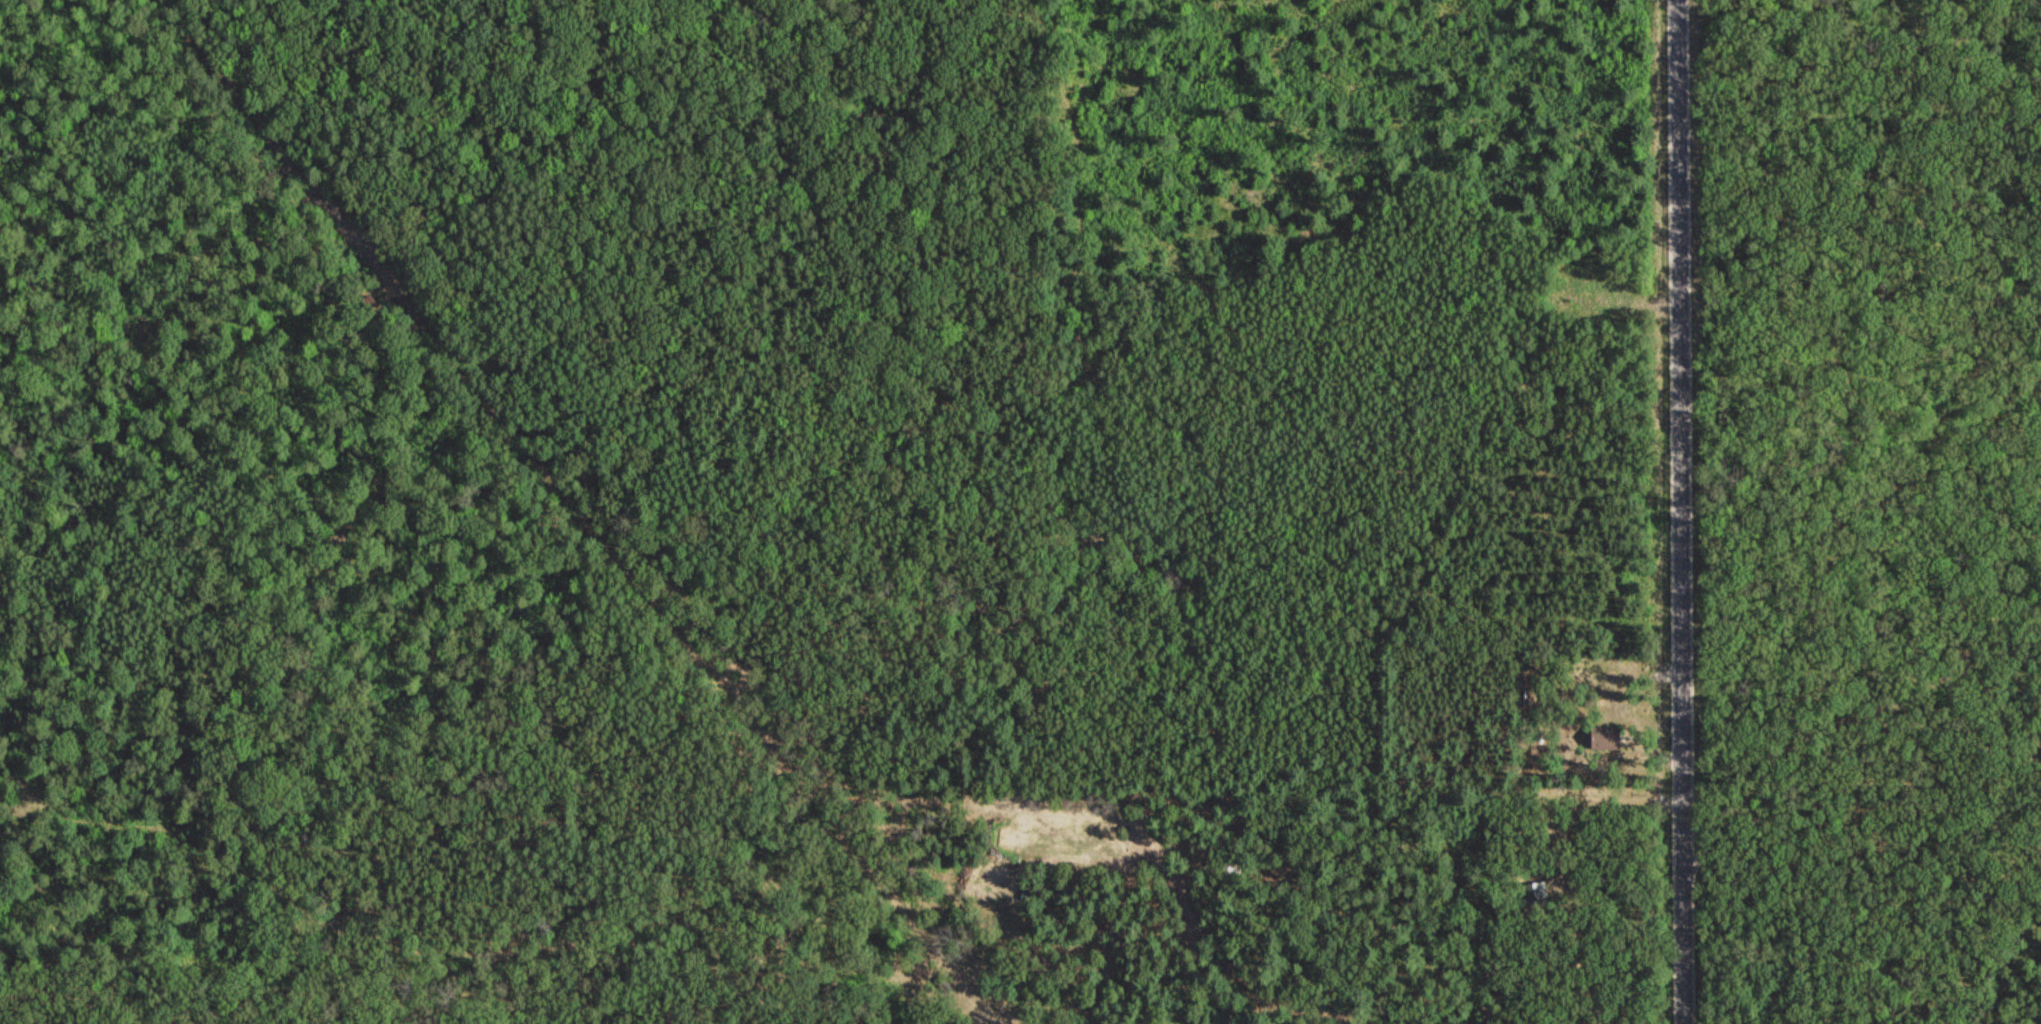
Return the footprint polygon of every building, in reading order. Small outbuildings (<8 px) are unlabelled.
[(1588,747),(1616,747),(1616,727),(1588,727),(1588,747)] [(1525,884),(1525,898),(1542,898),(1542,884),(1525,884)]
